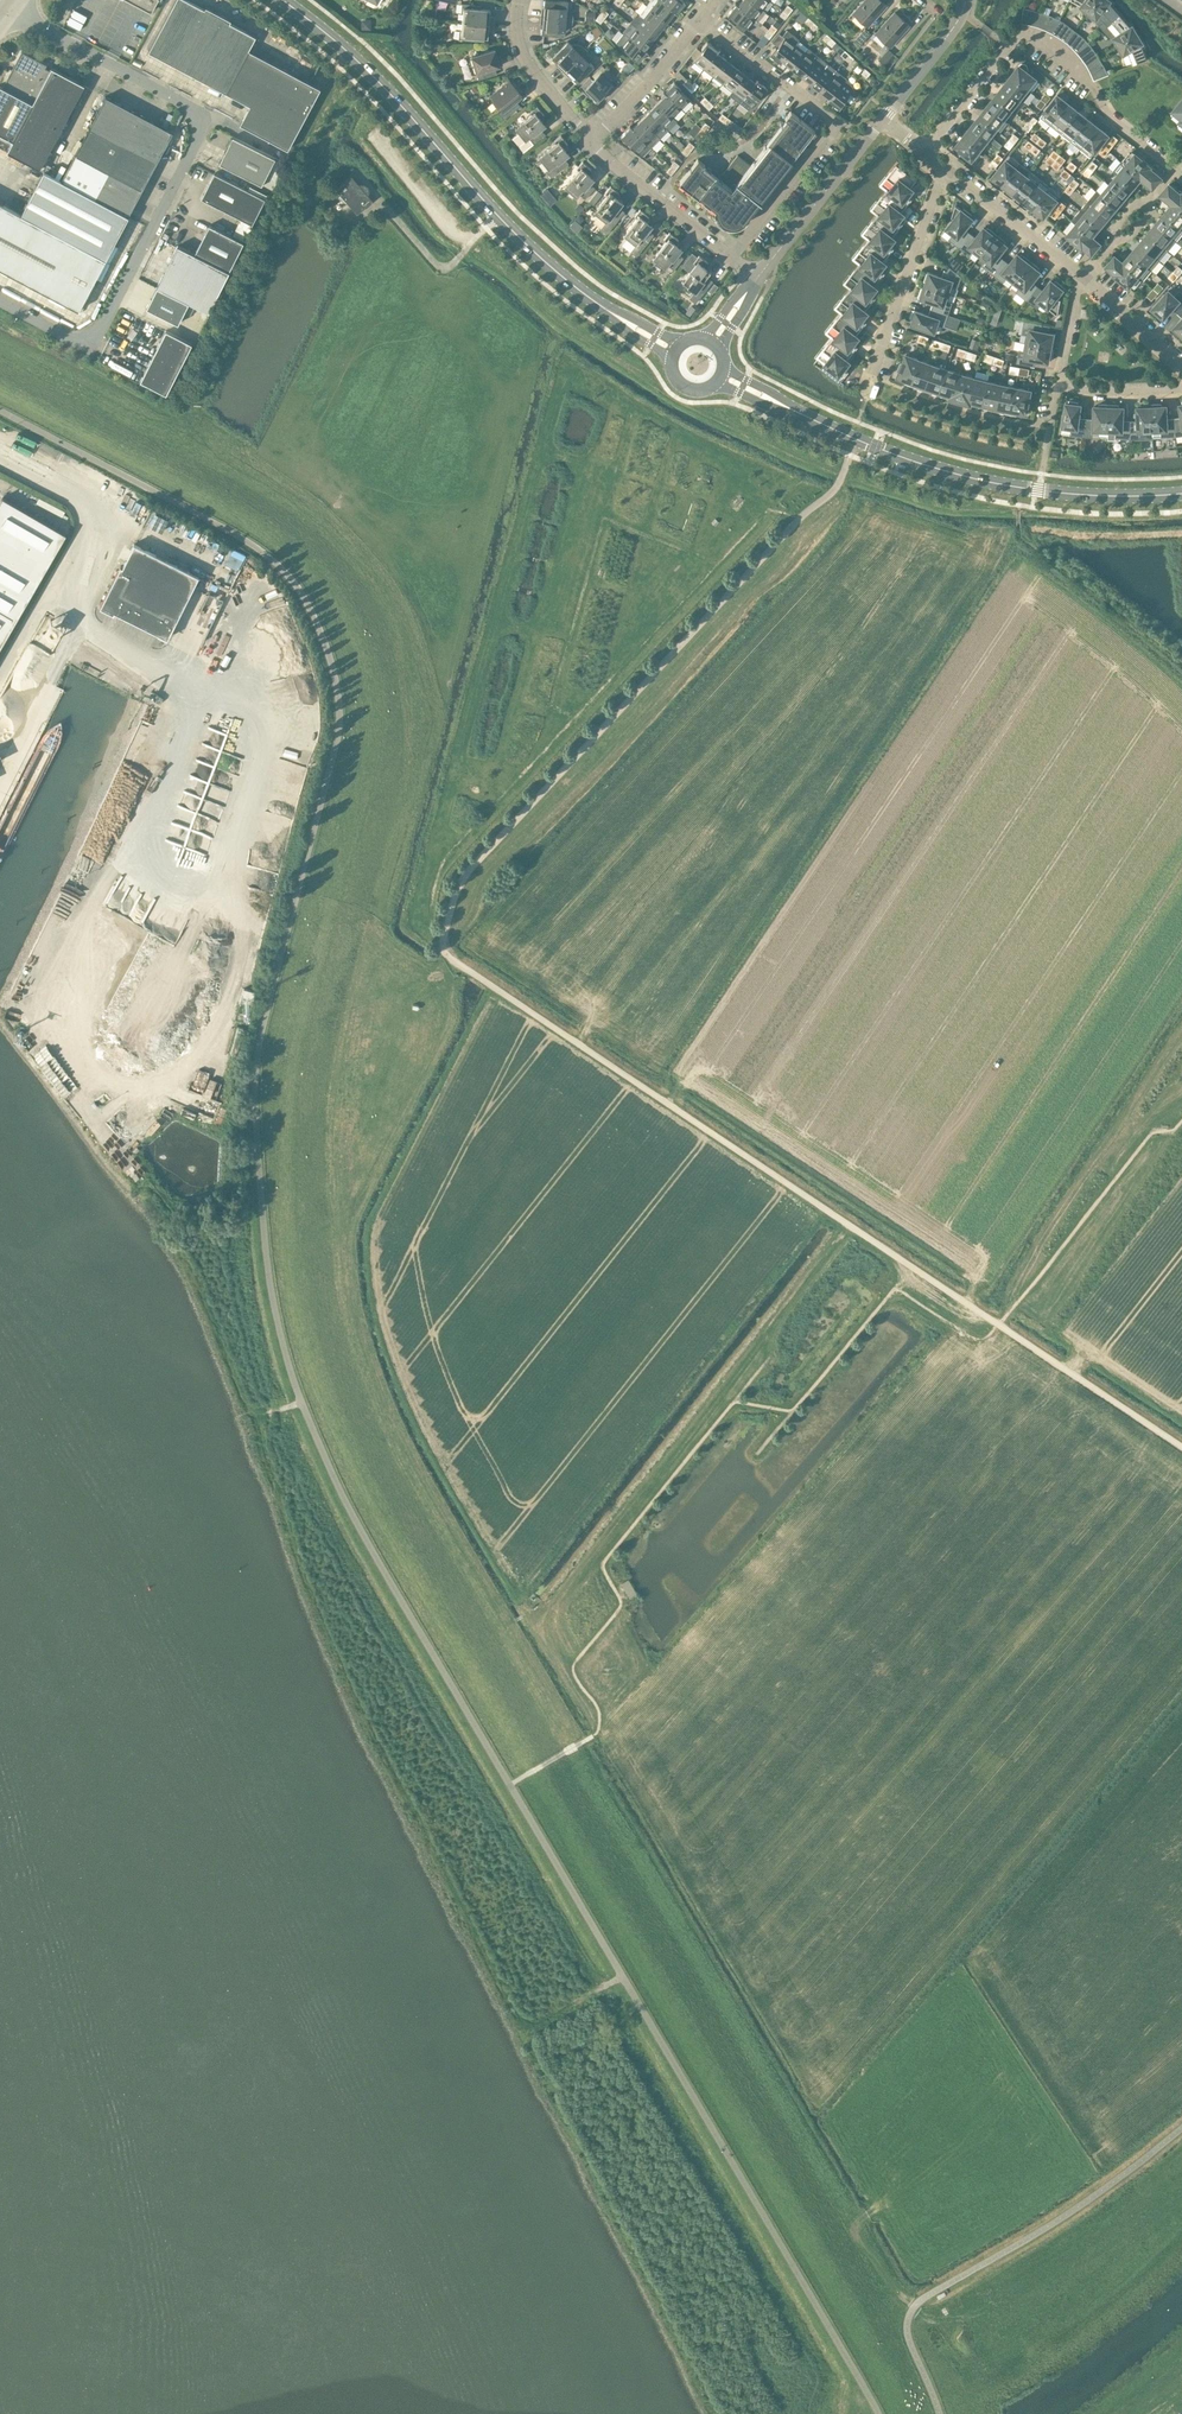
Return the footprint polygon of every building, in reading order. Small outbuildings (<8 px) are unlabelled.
[(151,11),(157,0),(130,0),(151,11)] [(149,51),(158,56),(249,105),(239,123),(286,148),(318,87),(248,50),(256,36),(246,31),(246,30),(189,0),(176,0),(149,51)] [(572,19),(572,17),(572,14),(571,12),(570,10),(568,8),(567,7),(568,0),(563,0),(544,0),(544,6),(544,9),(542,9),(541,16),(572,19)] [(647,5),(667,21),(674,11),(677,14),(677,13),(661,0),(651,0),(647,5)] [(677,13),(678,13),(677,13),(685,2),(683,0),(661,0),(677,13)] [(762,8),(751,0),(742,0),(738,5),(735,2),(735,3),(754,18),(758,21),(766,11),(762,8)] [(762,8),(769,0),(751,0),(762,8)] [(853,13),(868,26),(886,5),(881,0),(865,0),(853,13)] [(1084,2),(1081,5),(1089,11),(1087,14),(1098,0),(1080,0),(1084,2)] [(1087,14),(1089,12),(1097,18),(1099,14),(1108,24),(1107,25),(1107,26),(1120,14),(1109,2),(1110,0),(1098,0),(1087,14)] [(461,12),(463,12),(462,21),(494,24),(495,16),(490,16),(490,9),(475,8),(475,4),(462,3),(461,12)] [(754,18),(735,3),(735,4),(727,14),(734,20),(735,19),(738,21),(746,28),(747,28),(754,18)] [(643,17),(659,30),(667,21),(647,5),(639,14),(643,17)] [(784,10),(789,13),(792,9),(788,5),(784,10)] [(1024,8),(1025,5),(1024,5),(1022,22),(1030,24),(1033,10),(1024,8)] [(428,7),(428,17),(435,17),(436,8),(429,7),(428,7)] [(608,13),(603,9),(600,14),(604,18),(608,13)] [(789,13),(784,10),(780,15),(784,19),(789,13)] [(895,12),(876,33),(890,46),(909,25),(895,12)] [(604,18),(600,14),(595,19),(600,23),(604,18)] [(1120,14),(1107,26),(1108,25),(1117,34),(1114,37),(1119,45),(1116,46),(1116,47),(1138,33),(1132,25),(1131,26),(1120,14)] [(572,19),(541,16),(540,24),(543,24),(543,27),(542,27),(541,34),(564,37),(565,30),(566,30),(568,28),(570,26),(572,21),(572,19)] [(1052,32),(1061,17),(1059,19),(1051,16),(1045,29),(1052,32)] [(659,30),(643,17),(635,27),(652,40),(659,30)] [(809,26),(813,22),(808,17),(804,22),(809,26)] [(1059,20),(1061,17),(1052,32),(1059,37),(1067,25),(1059,20)] [(364,19),(361,22),(361,29),(371,29),(371,19),(364,19)] [(472,36),(488,38),(488,31),(494,32),(494,24),(462,21),(461,30),(459,30),(458,39),(472,40),(472,36)] [(738,21),(735,26),(743,32),(746,28),(738,21)] [(813,22),(809,26),(813,30),(817,26),(813,22)] [(768,29),(773,33),(777,28),(772,24),(768,29)] [(652,40),(635,27),(628,36),(647,51),(648,51),(645,49),(652,40)] [(855,39),(861,44),(870,33),(865,28),(855,39)] [(773,33),(768,29),(764,34),(769,38),(773,33)] [(775,46),(769,54),(781,63),(782,60),(798,40),(799,39),(787,30),(782,35),(784,37),(778,33),(773,41),(778,45),(776,47),(775,46)] [(624,33),(616,42),(631,55),(631,56),(638,62),(646,51),(647,52),(647,51),(628,36),(624,33)] [(1138,33),(1116,47),(1119,45),(1124,53),(1127,51),(1133,64),(1148,58),(1141,43),(1143,42),(1138,33)] [(827,42),(831,38),(826,34),(822,38),(827,42)] [(1081,36),(1072,46),(1077,52),(1091,40),(1088,42),(1081,36)] [(831,38),(827,42),(831,46),(835,42),(831,38)] [(563,71),(585,49),(583,47),(581,46),(579,45),(576,44),(574,44),(573,45),(568,40),(556,52),(552,57),(551,57),(557,62),(560,64),(558,66),(563,71)] [(808,48),(798,40),(782,60),(791,68),(804,51),(805,51),(808,48)] [(1091,40),(1077,52),(1082,58),(1094,50),(1088,42),(1091,40)] [(703,68),(718,49),(707,41),(701,48),(702,49),(694,61),(703,68)] [(610,44),(605,50),(608,53),(614,47),(610,44)] [(552,48),(547,52),(552,57),(556,52),(552,48)] [(804,51),(791,68),(801,75),(817,55),(808,48),(805,51),(804,51)] [(888,48),(878,59),(883,64),(893,53),(888,48)] [(495,67),(500,65),(495,49),(481,53),(476,51),(474,55),(472,56),(472,58),(470,63),(474,65),(479,79),(497,74),(495,67)] [(585,49),(563,71),(568,76),(570,74),(572,77),(577,82),(594,66),(589,61),(590,60),(590,57),(589,55),(588,53),(587,50),(585,49)] [(713,76),(726,59),(717,52),(719,49),(718,49),(703,68),(713,76)] [(845,58),(849,54),(844,50),(840,54),(845,58)] [(12,140),(6,151),(39,169),(84,84),(51,67),(50,69),(45,67),(47,64),(21,51),(14,64),(16,65),(13,71),(11,70),(2,87),(0,85),(0,134),(12,140)] [(849,54),(845,58),(849,63),(854,58),(849,54)] [(811,83),(824,66),(827,62),(817,55),(801,75),(811,83)] [(722,83),(735,67),(726,59),(713,76),(722,83)] [(827,62),(824,66),(811,83),(820,90),(833,74),(836,70),(827,62)] [(1019,65),(1011,75),(1028,89),(1036,78),(1027,71),(1028,69),(1028,67),(1027,65),(1025,64),(1024,63),(1023,63),(1022,63),(1020,64),(1019,65)] [(1091,72),(1094,79),(1111,73),(1111,72),(1108,74),(1103,65),(1091,72)] [(722,83),(732,91),(745,74),(735,67),(722,83)] [(590,76),(579,87),(588,96),(590,93),(592,96),(597,102),(613,85),(608,80),(609,79),(609,77),(609,74),(606,70),(604,68),(593,79),(590,76)] [(866,77),(870,73),(865,68),(861,73),(866,77)] [(833,74),(820,90),(829,97),(830,98),(846,77),(836,70),(833,74)] [(729,95),(739,102),(757,79),(756,79),(754,81),(745,74),(732,91),(729,95)] [(1011,75),(1003,85),(1020,99),(1024,102),(1032,92),(1028,89),(1011,75)] [(846,78),(846,77),(830,98),(829,97),(828,100),(839,108),(845,101),(844,100),(850,92),(850,93),(853,89),(851,85),(849,82),(846,79),(846,78)] [(687,87),(691,83),(687,79),(682,83),(687,87)] [(748,110),(751,106),(760,95),(761,95),(767,88),(756,80),(757,79),(739,102),(748,110)] [(512,103),(522,95),(510,80),(491,95),(493,98),(493,102),(497,106),(501,107),(503,110),(499,113),(504,119),(517,108),(512,103)] [(664,91),(681,108),(690,99),(680,89),(681,88),(674,82),(664,91)] [(691,83),(687,87),(691,92),(696,88),(691,83)] [(1003,85),(995,95),(1012,109),(1020,99),(1003,85)] [(658,102),(673,117),(681,108),(664,91),(663,91),(666,94),(658,102)] [(1041,99),(1046,103),(1051,97),(1045,93),(1041,99)] [(1050,124),(1060,113),(1068,102),(1057,94),(1044,111),(1044,112),(1041,117),(1050,124)] [(995,95),(987,106),(1004,119),(1012,109),(995,95)] [(169,130),(167,128),(106,96),(61,180),(128,215),(170,137),(170,135),(170,132),(169,131),(169,130)] [(704,105),(709,101),(704,96),(700,101),(704,105)] [(1046,103),(1041,99),(1036,105),(1041,109),(1046,103)] [(709,101),(704,105),(709,109),(713,105),(709,101)] [(658,102),(649,111),(668,130),(677,121),(673,117),(658,102)] [(1068,102),(1060,113),(1050,124),(1060,132),(1071,118),(1078,110),(1068,102)] [(537,123),(543,119),(544,118),(544,117),(544,116),(544,114),(543,113),(537,106),(530,111),(532,114),(515,128),(519,132),(512,138),(523,152),(545,134),(540,128),(541,128),(537,123)] [(987,106),(979,116),(996,129),(1004,119),(987,106)] [(1078,110),(1071,118),(1060,132),(1070,140),(1088,118),(1078,110)] [(660,138),(668,130),(649,111),(641,119),(660,138)] [(697,158),(681,179),(685,183),(683,186),(698,197),(701,195),(704,198),(702,201),(707,205),(710,206),(714,210),(714,212),(714,214),(715,215),(715,217),(716,219),(717,220),(718,220),(717,219),(717,217),(716,216),(715,215),(718,214),(718,216),(719,217),(720,219),(721,220),(722,221),(724,222),(725,223),(727,223),(728,224),(730,224),(732,224),(733,224),(735,224),(737,224),(738,223),(740,222),(741,221),(742,220),(744,219),(745,218),(745,216),(746,215),(747,213),(747,211),(749,212),(749,213),(748,215),(748,216),(749,217),(749,215),(750,213),(750,211),(750,210),(750,208),(750,206),(750,204),(749,203),(754,197),(758,200),(767,189),(768,188),(765,186),(768,182),(771,184),(783,169),(780,167),(783,163),(786,165),(785,166),(786,166),(793,158),(789,155),(796,147),(799,149),(811,134),(808,132),(812,127),(790,111),(785,118),(789,121),(752,169),(749,167),(751,165),(737,154),(723,173),(724,174),(718,181),(702,168),(705,164),(698,159),(697,158)] [(723,122),(727,117),(722,113),(718,118),(723,122)] [(1028,121),(1033,125),(1037,119),(1032,115),(1028,121)] [(979,116),(971,126),(988,139),(992,142),(995,138),(991,135),(996,129),(979,116)] [(727,117),(723,122),(729,126),(732,121),(727,117)] [(1088,118),(1070,140),(1081,148),(1098,126),(1088,118)] [(641,119),(632,128),(651,147),(660,138),(641,119)] [(1033,125),(1028,121),(1023,127),(1028,131),(1033,125)] [(705,122),(701,127),(706,131),(710,126),(705,122)] [(632,128),(630,125),(629,126),(630,126),(620,136),(627,143),(628,142),(642,156),(651,147),(632,128)] [(980,149),(988,139),(971,126),(963,136),(980,149)] [(1098,126),(1081,148),(1090,156),(1094,151),(1095,151),(1108,135),(1098,126)] [(697,132),(693,137),(698,141),(702,136),(706,131),(701,127),(701,128),(697,132)] [(1036,142),(1041,137),(1035,132),(1031,138),(1036,142)] [(1009,139),(1014,144),(1019,137),(1014,133),(1009,139)] [(568,145),(567,143),(561,135),(554,140),(556,143),(538,157),(548,169),(546,171),(551,177),(568,163),(564,157),(561,152),(567,147),(568,146),(568,145)] [(1118,139),(1113,135),(1104,146),(1109,150),(1118,139)] [(275,158),(232,136),(219,163),(261,184),(275,158)] [(972,160),(980,149),(963,136),(955,147),(954,148),(954,150),(954,151),(955,152),(956,153),(958,154),(960,154),(961,153),(963,152),(972,160)] [(1041,137),(1036,142),(1042,147),(1046,142),(1041,137)] [(1014,144),(1009,139),(1004,145),(1009,149),(1014,144)] [(1030,150),(1034,145),(1028,140),(1024,145),(1030,150)] [(685,147),(691,150),(694,146),(689,142),(685,147)] [(1034,145),(1030,150),(1036,155),(1040,150),(1034,145)] [(1109,150),(1104,146),(1099,152),(1104,156),(1109,150)] [(691,150),(685,147),(682,151),(687,155),(691,150)] [(1050,155),(1056,159),(1060,154),(1054,150),(1050,155)] [(1153,188),(1161,177),(1146,164),(1147,163),(1132,151),(1123,162),(1141,178),(1153,188)] [(993,159),(998,163),(1003,157),(998,153),(993,159)] [(1060,154),(1056,159),(1061,164),(1065,159),(1060,154)] [(1010,155),(993,176),(1003,185),(1016,168),(1020,163),(1010,155)] [(1051,165),(1056,159),(1050,155),(1046,160),(1051,165)] [(988,165),(994,169),(998,163),(993,159),(988,165)] [(1056,159),(1051,165),(1057,169),(1061,164),(1056,159)] [(1088,166),(1093,170),(1098,165),(1092,160),(1088,166)] [(591,169),(590,168),(583,161),(577,168),(579,170),(564,186),(576,197),(579,194),(585,199),(595,188),(589,183),(590,182),(586,178),(590,174),(591,172),(591,171),(591,170),(591,169)] [(670,165),(675,169),(679,165),(674,161),(670,165)] [(1073,171),(1077,166),(1071,161),(1067,166),(1073,171)] [(1121,161),(1113,170),(1117,174),(1133,187),(1141,178),(1123,162),(1121,161)] [(1020,163),(1016,168),(1003,185),(1013,192),(1030,171),(1020,163)] [(897,164),(886,177),(894,184),(889,190),(906,204),(907,204),(912,197),(909,195),(915,188),(911,186),(916,180),(897,164)] [(675,169),(670,165),(666,171),(671,175),(675,169)] [(1093,170),(1088,166),(1083,172),(1088,176),(1093,170)] [(1071,174),(1064,169),(1060,174),(1066,179),(1071,174)] [(78,310),(128,215),(44,171),(21,214),(0,203),(0,268),(78,310)] [(1036,183),(1040,179),(1030,171),(1013,192),(1023,200),(1036,183)] [(265,199),(214,173),(201,198),(252,224),(265,199)] [(1133,187),(1117,174),(1109,184),(1125,197),(1133,187)] [(357,214),(372,200),(351,175),(336,189),(357,214)] [(1069,184),(1074,188),(1079,182),(1074,178),(1069,184)] [(1040,179),(1036,183),(1023,200),(1033,208),(1050,186),(1040,179)] [(1160,194),(1172,204),(1172,203),(1181,212),(1181,194),(1169,183),(1160,194)] [(1074,188),(1069,184),(1065,190),(1070,194),(1074,188)] [(1109,184),(1101,193),(1101,194),(1116,207),(1125,197),(1109,184)] [(615,202),(619,197),(619,196),(620,195),(619,193),(619,192),(618,191),(610,185),(605,192),(607,194),(593,212),(606,221),(600,228),(607,233),(625,211),(618,206),(619,206),(615,202)] [(1033,208),(1044,217),(1057,200),(1061,195),(1050,186),(1033,208)] [(887,190),(877,202),(885,208),(880,215),(897,229),(898,228),(903,222),(900,220),(906,213),(902,211),(907,204),(906,204),(889,190),(888,189),(887,190)] [(597,190),(588,201),(593,205),(602,194),(597,190)] [(1088,200),(1093,204),(1108,217),(1116,207),(1101,194),(1101,193),(1097,190),(1088,200)] [(336,192),(329,198),(334,204),(340,198),(336,192)] [(1080,210),(1084,213),(1100,226),(1108,217),(1093,204),(1088,200),(1080,210)] [(1056,207),(1061,211),(1066,205),(1061,201),(1056,207)] [(1172,204),(1164,213),(1179,226),(1180,226),(1181,223),(1181,212),(1172,203),(1172,204)] [(959,247),(969,235),(963,231),(973,218),(970,216),(972,214),(964,208),(963,210),(955,204),(951,217),(954,219),(945,230),(951,235),(948,239),(959,247)] [(1061,211),(1056,207),(1050,214),(1055,219),(1061,211)] [(648,229),(644,226),(649,219),(649,218),(649,217),(648,215),(640,208),(634,215),(637,217),(623,235),(635,244),(630,251),(636,256),(654,234),(648,230),(648,229)] [(1100,226),(1084,213),(1080,210),(1072,220),(1076,223),(1092,236),(1100,226)] [(878,214),(868,227),(876,233),(871,239),(871,240),(888,253),(889,253),(894,247),(891,245),(897,238),(893,235),(898,229),(898,228),(897,229),(880,215),(879,213),(878,214)] [(1164,213),(1156,223),(1176,240),(1181,233),(1181,228),(1180,226),(1179,226),(1164,213)] [(1067,235),(1082,248),(1083,247),(1091,253),(1100,243),(1092,236),(1076,223),(1067,235)] [(1156,223),(1147,233),(1163,246),(1168,250),(1176,240),(1156,223)] [(209,225),(194,254),(228,271),(243,242),(209,225)] [(984,227),(974,239),(969,235),(959,247),(970,256),(973,252),(979,257),(980,255),(997,234),(988,227),(986,229),(984,227)] [(673,249),(678,244),(678,243),(679,241),(678,240),(678,239),(677,238),(669,232),(664,239),(666,241),(652,258),(665,268),(668,264),(674,269),(683,257),(677,253),(678,252),(673,249)] [(1144,237),(1139,243),(1155,256),(1160,260),(1168,250),(1163,246),(1147,233),(1144,237)] [(1004,243),(1006,241),(997,234),(980,255),(987,259),(982,265),(993,274),(1002,261),(997,257),(1007,245),(1004,243)] [(869,239),(859,251),(867,258),(862,264),(879,278),(880,278),(885,271),(882,269),(888,262),(884,260),(889,253),(888,253),(871,240),(871,239),(870,238),(869,239)] [(1139,243),(1131,252),(1151,270),(1160,260),(1155,256),(1139,243)] [(228,271),(194,254),(177,245),(157,285),(208,311),(228,271)] [(692,252),(686,260),(694,266),(696,264),(693,262),(697,257),(692,252)] [(1131,252),(1123,262),(1138,275),(1138,276),(1143,280),(1151,270),(1131,252)] [(1014,281),(1030,260),(1021,253),(1020,255),(1017,253),(1008,266),(1002,261),(993,274),(1003,282),(1006,278),(1012,283),(1014,281)] [(689,298),(695,303),(713,281),(707,276),(707,275),(703,272),(707,267),(708,266),(708,264),(708,263),(707,261),(699,255),(697,257),(693,262),(696,264),(694,266),(682,281),(694,291),(689,298)] [(1129,287),(1138,276),(1138,275),(1123,262),(1115,255),(1106,266),(1114,273),(1113,274),(1129,287)] [(1030,260),(1014,281),(1020,286),(1016,292),(1026,300),(1036,288),(1031,284),(1040,271),(1038,269),(1039,267),(1030,260)] [(860,263),(850,276),(858,282),(853,288),(853,289),(870,303),(870,302),(875,296),(873,294),(878,287),(875,284),(880,278),(879,278),(862,264),(861,262),(860,263)] [(925,285),(951,294),(953,287),(957,288),(962,276),(949,266),(945,277),(928,271),(924,281),(927,281),(925,285)] [(1178,275),(1181,271),(1181,269),(1178,266),(1173,271),(1178,275)] [(1178,275),(1173,271),(1168,277),(1173,281),(1178,275)] [(1061,299),(1058,298),(1056,297),(1063,289),(1061,288),(1063,286),(1055,280),(1054,282),(1051,280),(1041,292),(1036,288),(1026,300),(1037,308),(1042,303),(1058,315),(1061,299)] [(1153,288),(1158,292),(1163,287),(1158,282),(1153,288)] [(714,283),(708,290),(712,293),(718,286),(714,283)] [(951,294),(925,285),(924,288),(922,288),(919,297),(936,303),(934,309),(948,314),(953,302),(948,301),(951,294)] [(188,302),(156,286),(146,307),(178,323),(188,302)] [(851,288),(841,301),(849,307),(844,313),(861,327),(866,320),(864,318),(869,311),(866,309),(871,303),(870,302),(870,303),(853,289),(853,288),(851,287),(851,288)] [(1158,292),(1153,288),(1147,295),(1152,300),(1158,292)] [(1181,307),(1181,292),(1179,290),(1174,295),(1168,290),(1152,308),(1155,310),(1153,311),(1158,316),(1160,314),(1164,318),(1174,306),(1179,311),(1181,307)] [(995,305),(992,312),(1000,315),(1002,308),(995,305)] [(1082,308),(1080,315),(1087,317),(1088,310),(1082,308)] [(914,309),(911,319),(913,319),(912,323),(914,324),(935,331),(937,332),(940,325),(944,326),(948,314),(934,309),(931,315),(928,314),(914,309)] [(842,313),(832,325),(840,331),(835,338),(852,352),(852,351),(857,345),(855,343),(860,336),(857,334),(862,327),(861,327),(844,313),(842,312),(842,313)] [(981,317),(978,324),(985,326),(988,320),(981,317)] [(1174,327),(1179,331),(1177,333),(1181,337),(1181,318),(1174,327)] [(1025,342),(1053,348),(1056,337),(1053,336),(1054,333),(1038,330),(1040,323),(1024,320),(1022,334),(1026,335),(1025,342)] [(165,330),(140,381),(166,395),(192,343),(165,330)] [(917,341),(926,344),(929,337),(920,334),(917,341)] [(833,337),(823,350),(831,356),(825,363),(834,370),(829,376),(838,383),(838,382),(843,377),(848,370),(846,368),(851,361),(848,358),(853,352),(852,351),(852,352),(835,338),(833,336),(833,337)] [(939,348),(942,341),(933,338),(930,345),(939,348)] [(973,338),(970,346),(978,349),(981,340),(973,338)] [(942,341),(939,348),(948,351),(951,345),(942,341)] [(1053,348),(1025,342),(1023,350),(1019,349),(1016,362),(1031,365),(1033,359),(1048,362),(1049,358),(1051,359),(1053,348)] [(966,357),(968,350),(959,347),(956,354),(966,357)] [(968,350),(966,357),(975,360),(977,354),(968,350)] [(993,363),(995,356),(986,353),(984,360),(993,363)] [(899,372),(897,376),(912,382),(920,359),(906,354),(903,362),(900,361),(896,371),(899,372)] [(995,356),(993,363),(1002,366),(1004,359),(995,356)] [(925,390),(934,364),(920,359),(912,382),(917,384),(917,387),(925,390)] [(940,392),(947,369),(934,364),(925,390),(932,392),(934,390),(940,392)] [(1019,374),(1020,367),(1010,365),(1009,372),(1019,374)] [(1020,367),(1019,374),(1028,376),(1029,369),(1020,367)] [(947,369),(940,392),(945,394),(945,396),(953,399),(961,373),(947,369)] [(974,377),(967,403),(975,405),(977,403),(980,403),(982,404),(988,381),(989,374),(977,371),(975,377),(974,377)] [(967,403),(974,377),(961,373),(953,399),(967,403)] [(996,410),(1002,384),(988,381),(982,404),(988,405),(988,408),(996,410)] [(1011,410),(1016,387),(1002,384),(996,410),(1004,412),(1006,409),(1011,410)] [(1031,390),(1016,387),(1011,410),(1026,413),(1027,409),(1030,409),(1032,399),(1029,398),(1031,390)] [(1085,436),(1086,421),(1079,420),(1081,404),(1076,404),(1076,401),(1069,400),(1069,403),(1066,402),(1064,413),(1062,412),(1060,426),(1063,426),(1062,432),(1070,433),(1070,434),(1085,436)] [(1108,436),(1109,404),(1101,403),(1101,406),(1094,406),(1094,421),(1086,421),(1085,436),(1100,437),(1100,436),(1108,436)] [(1176,436),(1174,421),(1167,421),(1166,405),(1159,406),(1159,403),(1151,404),(1153,436),(1161,436),(1161,437),(1176,436)] [(1130,438),(1130,423),(1123,422),(1123,407),(1116,406),(1116,404),(1109,404),(1108,436),(1115,437),(1115,438),(1130,438)] [(1153,436),(1151,404),(1144,404),(1144,406),(1137,407),(1138,422),(1130,423),(1130,438),(1145,438),(1145,436),(1153,436)] [(65,533),(3,497),(0,501),(0,646),(65,533)] [(120,565),(100,606),(113,613),(115,611),(167,638),(199,575),(134,543),(122,566),(120,565)]
